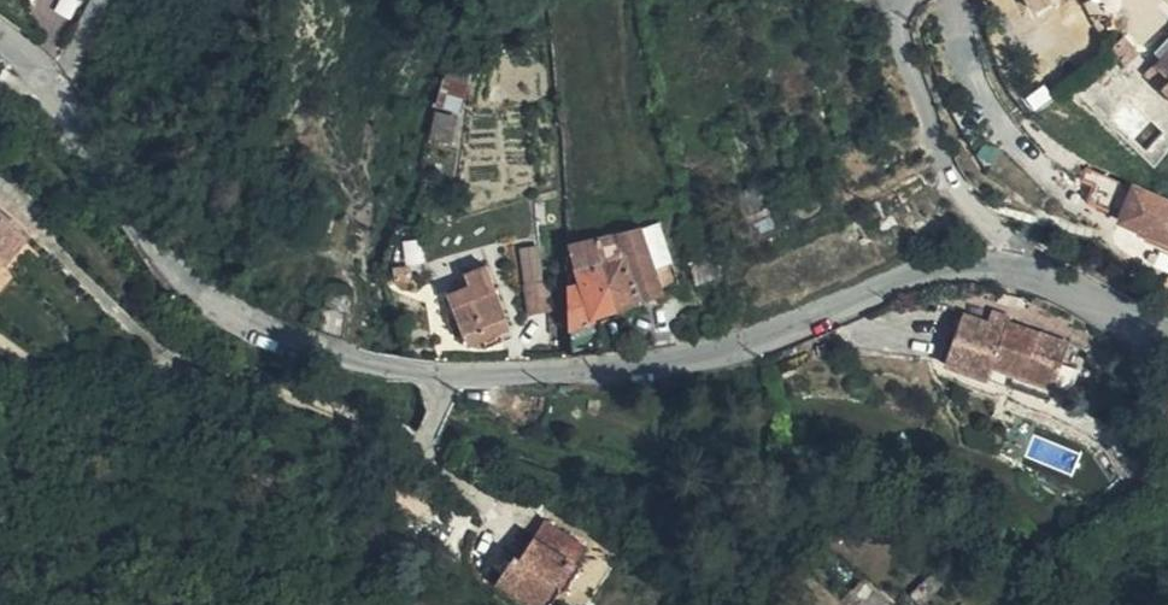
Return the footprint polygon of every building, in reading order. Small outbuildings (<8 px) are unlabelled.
[(1151,62),(1164,76),(1155,85),(1167,98),(1167,46),(1151,62)] [(456,142),(475,67),(450,60),(431,136),(456,142)] [(1086,212),(1101,217),(1112,190),(1084,179),(1079,189),(1092,195),(1086,212)] [(1133,195),(1131,198),(1112,190),(1101,217),(1120,224),(1117,231),(1167,252),(1167,211),(1133,195)] [(743,236),(775,224),(768,202),(736,215),(743,236)] [(4,271),(11,275),(33,247),(0,220),(0,276),(4,271)] [(657,220),(633,226),(659,291),(681,283),(657,220)] [(623,230),(593,237),(619,307),(623,305),(656,292),(630,228),(623,230)] [(565,282),(566,321),(592,320),(597,319),(602,314),(614,308),(619,307),(593,237),(564,243),(565,282)] [(511,249),(520,283),(540,278),(530,243),(511,249)] [(719,267),(711,246),(687,255),(696,277),(719,267)] [(449,293),(455,310),(458,319),(499,305),(484,263),(463,272),(467,286),(449,293)] [(523,296),(543,289),(540,278),(520,283),(523,296)] [(548,307),(543,289),(523,296),(528,311),(548,307)] [(499,305),(458,319),(465,339),(506,326),(499,305)] [(595,324),(601,321),(607,317),(620,312),(625,311),(623,305),(619,307),(614,308),(602,314),(597,319),(592,320),(595,324)] [(446,314),(449,322),(458,319),(455,310),(446,314)] [(567,331),(567,353),(585,352),(604,350),(601,321),(595,324),(592,320),(566,321),(567,331)] [(998,377),(1059,398),(1068,372),(1038,362),(1043,345),(1012,333),(1010,338),(999,335),(968,324),(949,373),(993,389),(998,377)] [(1002,325),(999,335),(1010,338),(1012,333),(1015,329),(1002,325)] [(1038,362),(1068,372),(1074,355),(1043,345),(1038,362)] [(1054,410),(1059,398),(998,377),(993,389),(1054,410)] [(573,561),(584,545),(545,518),(521,554),(515,551),(497,578),(536,604),(538,604),(554,580),(558,583),(573,561)] [(573,561),(558,583),(554,580),(538,604),(549,604),(561,590),(565,592),(581,567),(573,561)]
